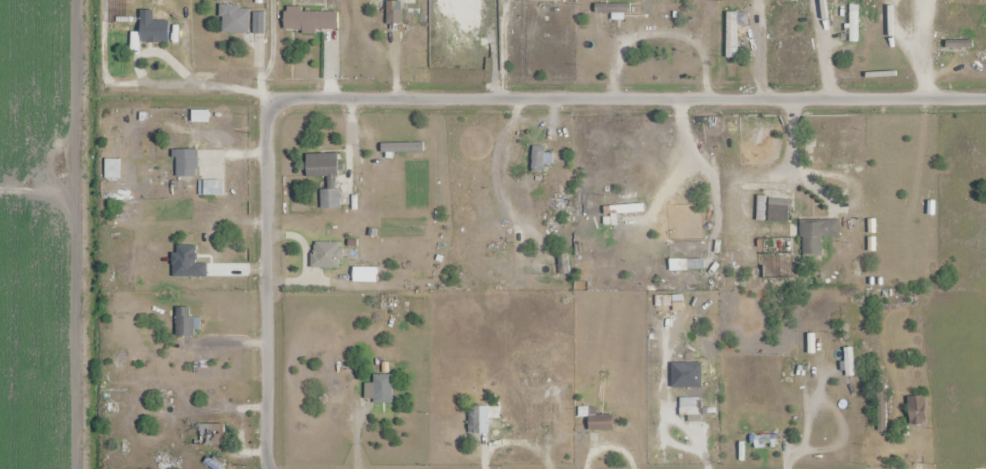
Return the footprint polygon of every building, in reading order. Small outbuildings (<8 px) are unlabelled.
[(595,14),(631,14),(631,5),(595,5),(595,14)] [(249,6),(221,6),(221,33),(249,33),(249,6)] [(169,42),(169,21),(153,21),(153,10),(140,10),(140,42),(169,42)] [(339,31),(339,11),(284,11),(284,31),(339,31)] [(729,58),(737,58),(737,14),(729,14),(729,58)] [(545,146),(532,146),(532,172),(545,172),(545,163),(554,163),(554,153),(545,153),(545,146)] [(199,150),(177,150),(177,177),(199,177),(199,150)] [(339,155),(306,154),(306,177),(328,177),(327,190),(321,190),(321,209),(338,209),(339,155)] [(413,155),(391,155),(391,170),(413,170),(413,155)] [(223,181),(200,181),(200,196),(223,196),(223,181)] [(768,223),(791,223),(791,200),(768,200),(768,223)] [(802,221),(802,256),(822,256),(822,238),(840,238),(840,221),(802,221)] [(318,243),(309,243),(309,276),(318,276),(318,243)] [(699,260),(670,260),(670,270),(699,270),(699,260)] [(392,358),(374,358),(374,384),(366,384),(366,403),(392,403),(392,358)] [(886,385),(878,385),(878,430),(886,430),(886,385)] [(926,397),(908,397),(908,425),(926,425),(926,397)] [(490,408),(469,408),(469,433),(490,433),(490,408)] [(614,433),(614,413),(589,413),(589,433),(614,433)] [(224,425),(197,425),(197,445),(224,445),(224,425)] [(783,435),(750,435),(750,449),(783,449),(783,435)]
